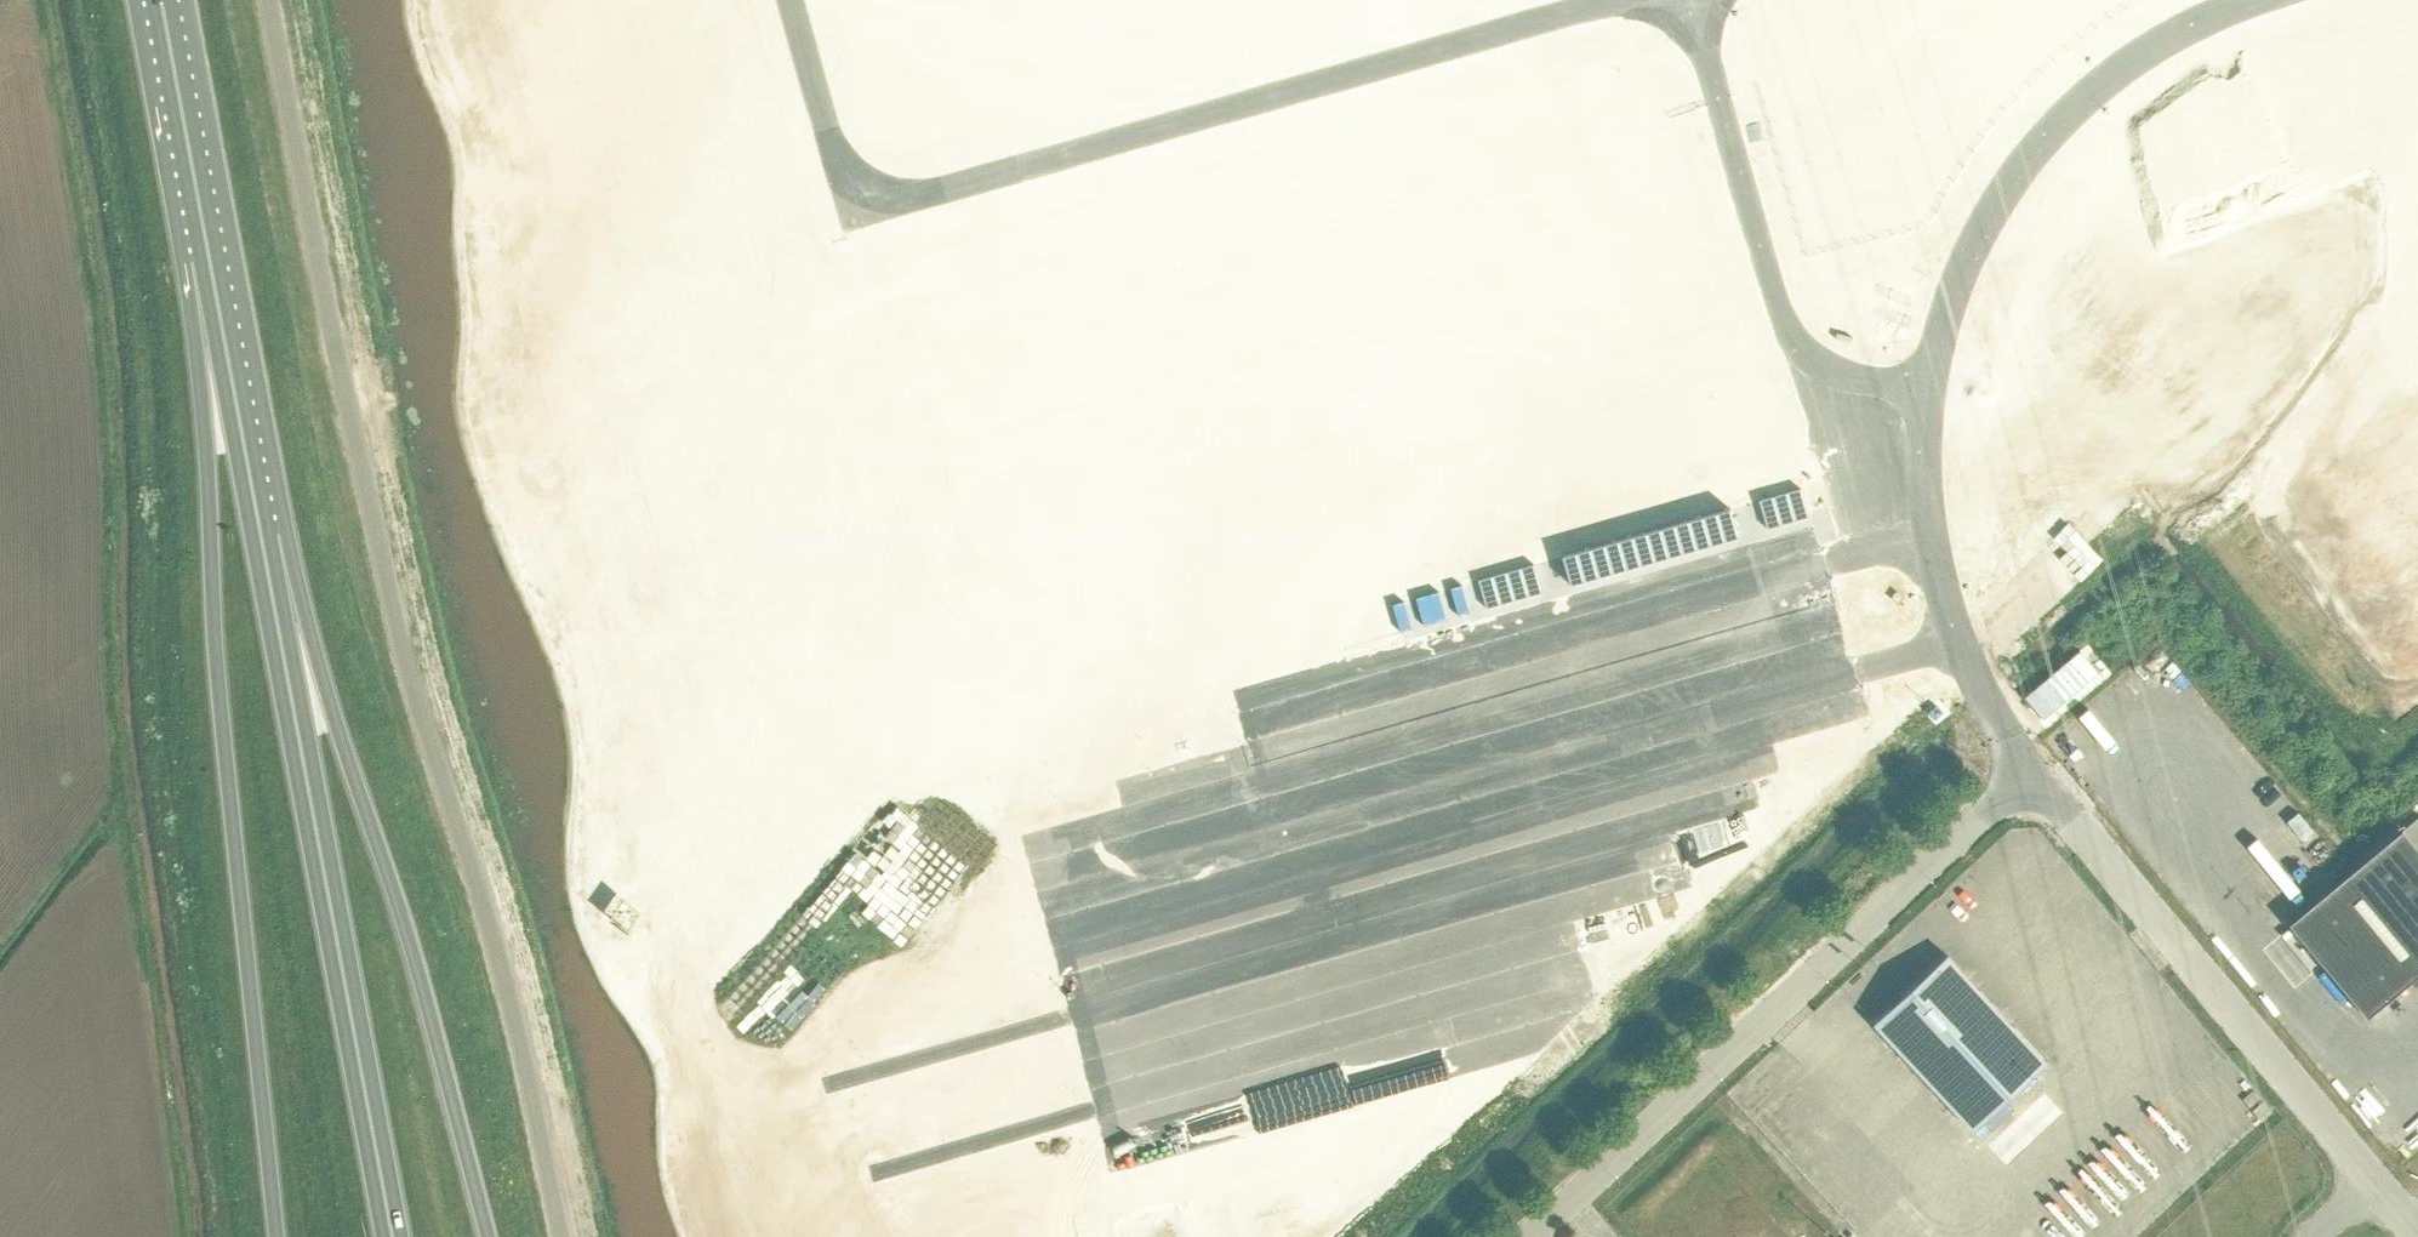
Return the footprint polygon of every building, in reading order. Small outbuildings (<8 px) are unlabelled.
[(2367,1017),(2417,975),(2417,850),(2401,830),(2289,923),(2367,1017)] [(1873,1023),(1974,1131),(2047,1062),(1947,954),(1873,1023)]
